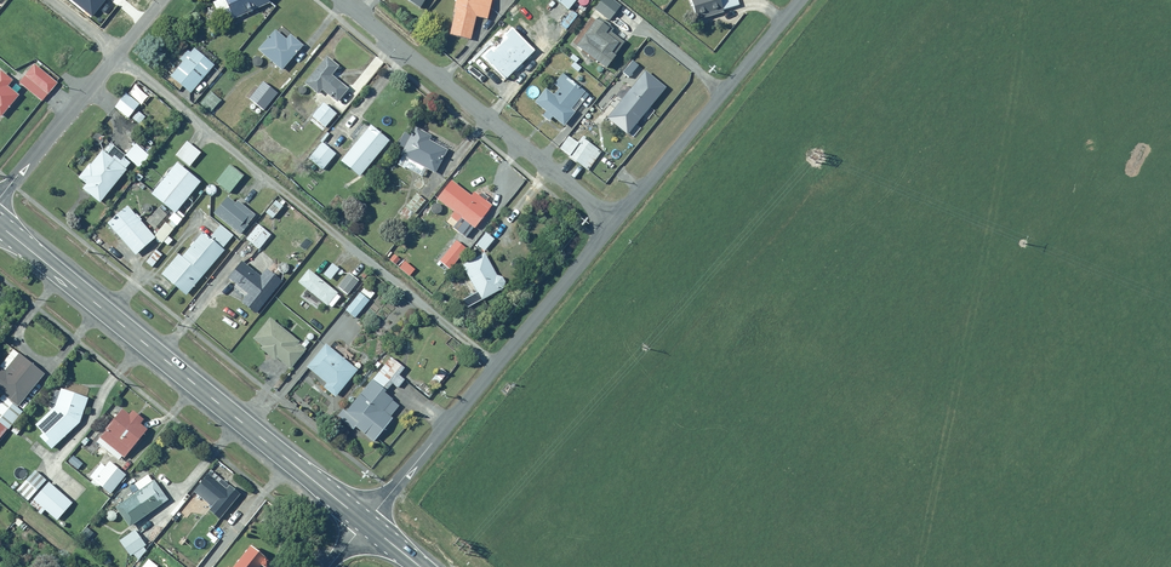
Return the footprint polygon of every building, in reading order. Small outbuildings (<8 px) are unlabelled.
[(92,17),(106,0),(72,0),(92,17)] [(267,0),(213,0),(210,1),(216,14),(221,12),(226,22),(268,3),(267,0)] [(447,36),(470,40),(474,17),(486,19),(489,0),(454,0),(447,36)] [(575,0),(551,0),(566,11),(575,0)] [(607,21),(619,5),(612,0),(599,0),(592,10),(607,21)] [(735,0),(689,0),(694,20),(723,13),(722,10),(737,7),(735,0)] [(623,44),(606,30),(607,28),(594,17),(573,44),(603,69),(623,44)] [(503,81),(532,50),(507,26),(478,57),(503,81)] [(282,39),(273,30),(255,48),(278,71),(290,59),(297,65),(308,54),(301,47),(302,46),(288,33),(282,39)] [(181,61),(168,75),(189,93),(213,65),(193,47),(190,51),(187,49),(179,59),(181,61)] [(337,66),(322,56),(300,83),(316,95),(319,90),(334,102),(345,89),(329,76),(337,66)] [(41,100),(55,82),(51,79),(53,76),(40,66),(38,68),(32,63),(16,83),(34,98),(36,96),(41,100)] [(642,124),(637,120),(640,117),(645,122),(655,110),(649,106),(665,87),(645,70),(605,117),(626,134),(628,131),(634,135),(642,124)] [(16,94),(6,86),(11,80),(0,72),(0,115),(16,94)] [(530,102),(549,119),(551,117),(559,125),(586,95),(561,72),(550,84),(555,88),(550,94),(543,87),(530,102)] [(139,84),(128,97),(124,93),(113,107),(127,119),(139,105),(140,106),(151,94),(139,84)] [(209,113),(219,100),(209,92),(198,105),(209,113)] [(323,127),(334,114),(321,103),(310,116),(323,127)] [(358,177),(387,141),(366,124),(337,161),(358,177)] [(433,173),(445,150),(426,140),(429,135),(413,128),(399,156),(433,173)] [(587,171),(599,150),(580,138),(578,141),(567,135),(556,152),(587,171)] [(188,167),(199,152),(186,141),(174,156),(188,167)] [(320,171),(334,153),(321,143),(307,161),(320,171)] [(97,203),(129,163),(122,158),(124,155),(112,145),(104,154),(99,150),(88,165),(86,163),(76,177),(84,183),(79,189),(97,203)] [(176,208),(198,181),(175,162),(148,195),(170,213),(165,219),(169,222),(167,225),(163,222),(153,235),(125,204),(103,224),(134,257),(153,238),(165,248),(173,239),(168,235),(185,215),(176,208)] [(241,175),(227,164),(213,181),(227,192),(241,175)] [(449,179),(434,198),(473,228),(490,206),(472,192),(470,195),(449,179)] [(223,197),(211,213),(239,235),(254,215),(235,201),(233,204),(223,197)] [(160,274),(184,295),(222,250),(221,250),(232,236),(218,224),(207,237),(200,231),(179,255),(177,254),(160,274)] [(256,250),(269,234),(255,224),(243,240),(256,250)] [(484,232),(474,245),(483,251),(493,239),(484,232)] [(449,271),(466,249),(454,240),(437,262),(449,271)] [(150,268),(161,254),(154,249),(143,263),(150,268)] [(483,253),(459,264),(477,302),(500,291),(503,283),(501,277),(495,275),(483,253)] [(254,314),(280,282),(264,269),(258,277),(238,261),(226,276),(246,293),(239,302),(254,314)] [(329,281),(337,269),(329,264),(321,275),(329,281)] [(339,294),(306,269),(294,283),(303,290),(301,294),(317,306),(320,302),(324,305),(326,303),(330,307),(339,294)] [(347,272),(335,286),(345,295),(357,280),(347,272)] [(354,318),(373,293),(363,286),(344,310),(354,318)] [(298,342),(268,317),(251,338),(260,345),(257,349),(271,360),(274,356),(288,368),(303,350),(296,344),(298,342)] [(334,398),(355,369),(321,344),(304,366),(325,382),(320,388),(334,398)] [(16,406),(42,374),(13,351),(0,368),(0,395),(16,406)] [(403,370),(388,357),(344,410),(342,408),(335,416),(351,429),(352,428),(370,442),(390,418),(388,416),(398,405),(384,393),(391,384),(396,388),(402,380),(398,376),(403,370)] [(86,397),(59,388),(53,407),(32,426),(40,434),(38,436),(49,449),(79,422),(86,397)] [(23,411),(16,406),(0,395),(0,440),(23,411)] [(123,458),(144,429),(138,424),(141,419),(130,410),(127,414),(118,408),(92,442),(117,461),(120,456),(123,458)] [(108,495),(123,475),(104,460),(89,481),(108,495)] [(207,469),(190,491),(208,505),(204,510),(215,518),(236,491),(207,469)] [(27,502),(29,499),(46,481),(33,470),(14,491),(27,502)] [(113,505),(126,526),(167,500),(153,479),(151,480),(147,474),(132,484),(136,490),(113,505)] [(57,480),(52,486),(46,481),(29,499),(55,521),(71,503),(62,494),(67,489),(57,480)] [(243,525),(214,559),(223,566),(237,566),(260,540),(243,525)] [(146,546),(133,529),(117,541),(128,557),(131,554),(134,558),(145,551),(142,548),(146,546)]
